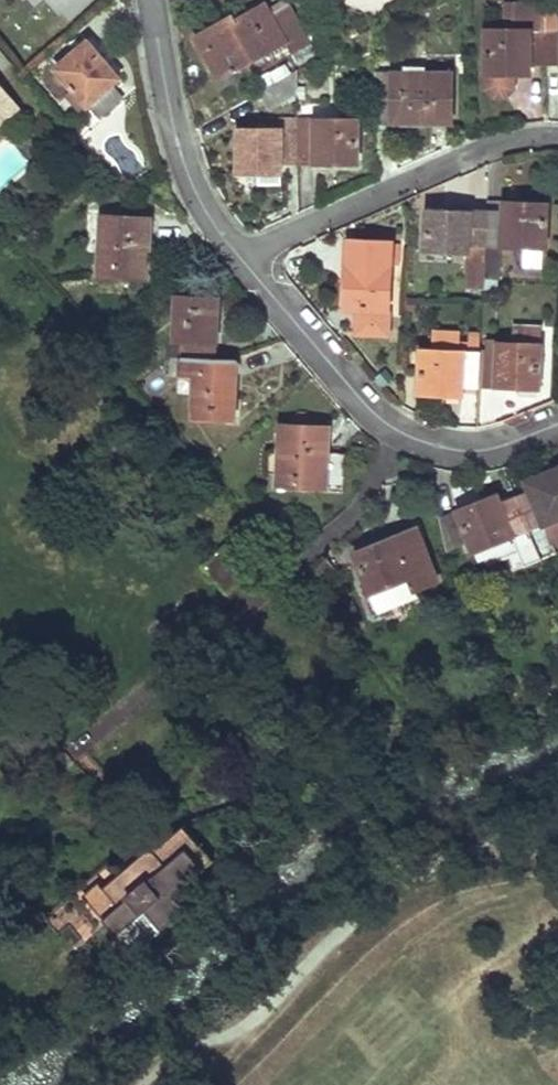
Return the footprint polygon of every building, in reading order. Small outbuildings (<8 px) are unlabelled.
[(60,11),(74,0),(51,0),(60,11)] [(91,3),(89,0),(74,0),(60,11),(69,22),(91,3)] [(546,61),(547,0),(513,0),(506,7),(506,27),(486,26),(485,85),(493,93),(504,93),(512,85),(512,73),(512,60),(529,61),(546,61)] [(546,61),(557,61),(557,0),(547,0),(546,61)] [(310,43),(299,22),(288,2),(271,12),(266,2),(235,19),(232,14),(195,35),(219,78),(272,49),(275,54),(289,46),(293,52),(310,43)] [(99,114),(120,97),(110,84),(117,79),(87,42),(56,66),(73,88),(86,104),(89,101),(99,114)] [(297,59),(314,49),(310,43),(293,52),(297,59)] [(529,73),(529,61),(512,60),(512,73),(529,73)] [(296,70),(278,81),(260,91),(270,108),(297,94),(296,70)] [(415,71),(415,82),(450,81),(450,70),(415,71)] [(451,118),(450,100),(450,81),(415,82),(415,71),(373,72),(373,119),(451,118)] [(15,106),(0,87),(0,119),(15,106)] [(66,93),(79,110),(86,104),(73,88),(66,93)] [(239,131),(239,174),(266,174),(266,163),(283,163),(298,163),(297,121),(281,120),(281,131),(239,131)] [(358,121),(297,121),(298,163),(314,163),(314,165),(358,165),(358,121)] [(266,174),(283,174),(283,163),(266,163),(266,174)] [(503,212),(503,201),(488,200),(487,211),(503,212)] [(503,212),(487,211),(484,275),(500,276),(501,246),(526,246),(524,267),(541,268),(543,248),(544,248),(546,249),(549,203),(503,201),(503,212)] [(484,275),(487,211),(426,208),(424,251),(472,254),(471,278),(483,278),(484,275)] [(107,217),(106,235),(106,253),(100,253),(99,275),(146,277),(149,220),(107,217)] [(390,265),(394,265),(398,266),(399,246),(393,246),(393,243),(348,241),(345,310),(358,311),(364,311),(363,336),(386,337),(388,312),(390,265)] [(483,278),(471,278),(470,300),(482,301),(483,278)] [(191,298),(177,297),(176,310),(190,311),(191,298)] [(182,341),(181,357),(214,357),(217,299),(191,298),(190,311),(176,310),(175,340),(182,341)] [(485,353),(480,352),(479,387),(537,390),(539,347),(497,345),(497,340),(492,340),(485,339),(485,353)] [(479,387),(480,352),(420,349),(418,393),(446,395),(446,385),(461,386),(479,387)] [(214,357),(181,357),(181,360),(180,375),(193,375),(192,406),(207,407),(207,419),(231,420),(234,361),(214,360),(214,357)] [(170,359),(170,374),(180,375),(181,360),(170,359)] [(446,395),(461,396),(461,386),(446,385),(446,395)] [(192,406),(191,418),(207,419),(207,407),(192,406)] [(287,427),(279,426),(278,461),(286,462),(287,427)] [(286,462),(278,461),(278,486),(343,489),(344,456),(327,455),(328,428),(287,427),(286,462)] [(527,483),(531,493),(500,506),(496,496),(459,511),(475,550),(511,535),(524,566),(557,552),(545,523),(557,517),(557,470),(527,483)] [(369,593),(410,578),(415,591),(436,583),(415,528),(353,551),(369,593)] [(202,564),(226,593),(252,572),(229,543),(202,564)] [(152,851),(154,852),(155,854),(147,860),(141,853),(96,892),(112,911),(103,919),(132,953),(186,908),(174,894),(214,861),(184,826),(152,851)]
